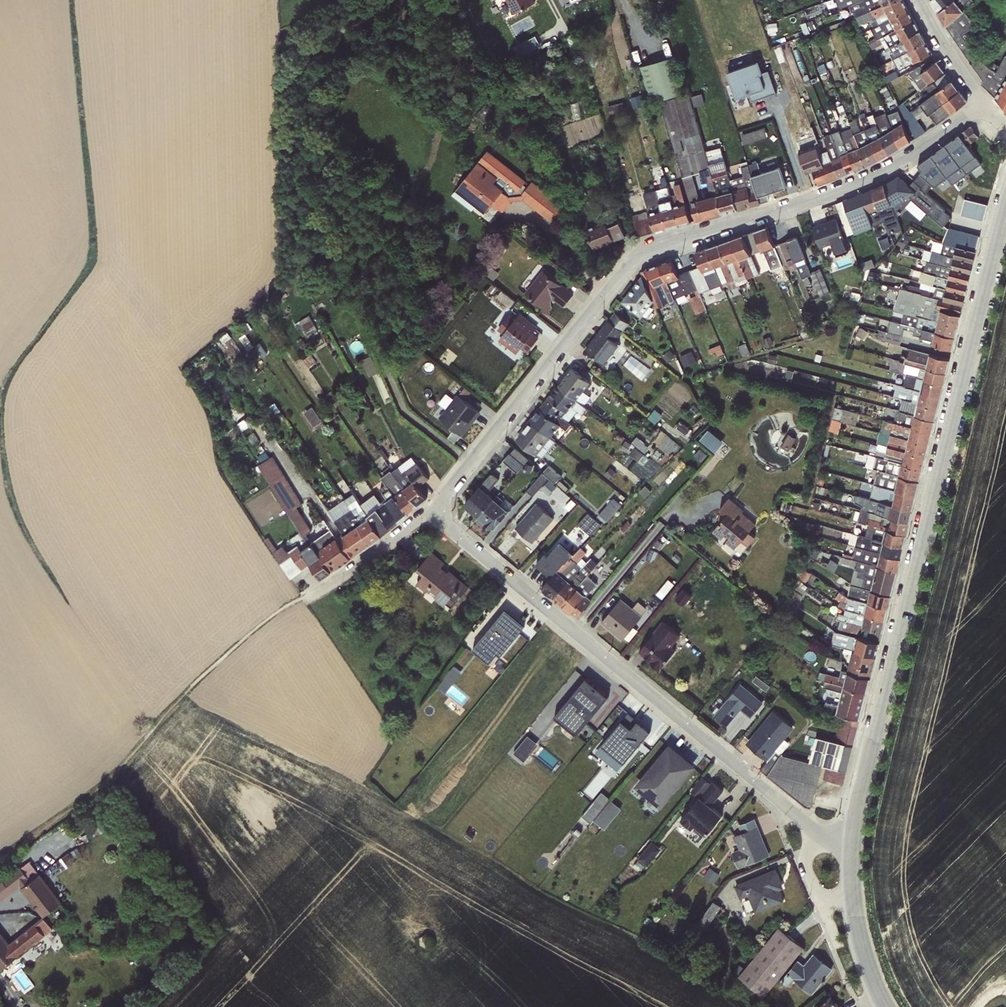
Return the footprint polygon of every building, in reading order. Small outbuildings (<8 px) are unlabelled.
[(514,14),(535,3),(533,0),(506,0),(514,14)] [(840,9),(849,5),(863,0),(836,0),(840,9)] [(849,5),(852,12),(850,14),(851,17),(854,15),(855,16),(896,0),(863,0),(849,5)] [(855,16),(859,26),(869,21),(873,28),(908,9),(903,0),(896,0),(855,16)] [(938,13),(953,0),(931,0),(938,13)] [(938,13),(946,27),(964,10),(972,4),(974,2),(973,0),(953,0),(938,13)] [(908,9),(873,28),(871,28),(876,38),(877,39),(913,20),(908,9)] [(946,27),(982,81),(981,84),(1005,108),(1005,55),(999,66),(992,62),(989,67),(978,58),(968,44),(982,35),(964,10),(946,27)] [(877,39),(876,38),(868,41),(872,49),(883,44),(885,49),(890,47),(919,31),(913,20),(877,39)] [(776,23),(767,24),(768,32),(777,31),(776,23)] [(919,31),(890,47),(892,52),(890,53),(893,59),(925,42),(919,31)] [(535,35),(515,47),(521,57),(541,46),(535,35)] [(925,42),(893,59),(899,71),(932,53),(925,42)] [(741,56),(744,64),(757,58),(754,50),(741,56)] [(674,55),(638,66),(649,102),(684,91),(674,55)] [(934,58),(908,72),(913,80),(911,82),(918,91),(944,71),(934,58)] [(758,61),(727,72),(736,98),(749,93),(752,101),(776,93),(769,70),(762,73),(758,61)] [(895,71),(884,77),(887,83),(898,77),(895,71)] [(932,95),(952,81),(946,73),(926,88),(932,95)] [(932,95),(921,104),(927,112),(929,114),(959,91),(952,81),(932,95)] [(959,91),(929,114),(936,125),(967,101),(959,91)] [(689,93),(660,101),(662,107),(683,177),(692,174),(700,171),(710,168),(705,151),(689,93)] [(702,93),(691,96),(694,107),(705,104),(702,93)] [(641,95),(630,98),(633,109),(644,106),(641,95)] [(662,107),(660,101),(650,105),(652,110),(662,107)] [(623,102),(608,106),(610,115),(625,111),(623,102)] [(899,106),(905,116),(910,112),(903,103),(899,106)] [(921,104),(913,110),(918,117),(927,112),(921,104)] [(898,110),(886,115),(899,148),(910,141),(898,110)] [(918,117),(913,110),(910,112),(905,116),(915,138),(925,132),(916,119),(918,117)] [(889,155),(874,117),(873,114),(866,117),(864,112),(860,114),(866,129),(878,161),(889,155)] [(885,113),(874,117),(889,155),(899,148),(886,115),(885,113)] [(878,161),(866,129),(860,132),(856,120),(849,122),(851,128),(866,166),(878,161)] [(812,124),(804,127),(809,144),(818,141),(812,124)] [(970,126),(959,134),(967,145),(978,137),(970,126)] [(764,127),(740,134),(743,144),(767,136),(764,127)] [(851,128),(840,132),(855,171),(866,166),(851,128)] [(840,130),(831,134),(848,174),(855,171),(840,132),(840,130)] [(848,174),(831,134),(827,135),(826,133),(822,134),(829,151),(839,177),(848,174)] [(953,138),(945,144),(967,174),(981,164),(967,145),(959,134),(956,136),(957,137),(954,139),(953,138)] [(822,153),(818,141),(815,143),(816,146),(823,165),(812,169),(812,171),(818,185),(839,177),(829,151),(822,153)] [(934,153),(931,155),(947,178),(952,185),(967,174),(945,144),(937,150),(937,151),(934,153)] [(823,165),(816,146),(799,152),(807,173),(812,171),(812,169),(823,165)] [(720,147),(705,151),(710,168),(722,213),(737,209),(729,180),(720,147)] [(488,150),(452,195),(472,210),(475,206),(485,214),(492,204),(503,212),(511,201),(523,200),(551,222),(564,206),(532,181),(527,187),(524,184),(526,181),(488,150)] [(935,186),(947,178),(931,155),(917,165),(922,171),(920,173),(932,184),(935,186)] [(748,165),(752,176),(761,173),(758,162),(748,165)] [(743,176),(729,180),(737,209),(760,203),(752,176),(748,165),(741,167),(743,176)] [(761,173),(752,176),(760,203),(769,201),(766,194),(786,187),(779,167),(761,173)] [(692,174),(683,177),(696,221),(722,213),(710,168),(700,171),(704,183),(707,182),(711,196),(699,199),(692,174)] [(920,173),(914,180),(922,187),(921,188),(926,192),(932,184),(920,173)] [(898,177),(884,185),(896,217),(912,200),(943,226),(944,225),(951,218),(949,216),(950,215),(945,210),(945,209),(926,192),(921,188),(922,187),(914,180),(909,186),(898,176),(898,177)] [(676,194),(671,196),(679,225),(691,222),(680,184),(673,185),(676,194)] [(884,185),(843,200),(855,232),(884,221),(889,234),(901,229),(896,217),(884,185)] [(660,189),(656,190),(667,228),(679,225),(671,196),(668,187),(667,187),(660,189)] [(667,228),(656,190),(644,193),(654,232),(667,228)] [(579,197),(568,202),(576,216),(586,211),(579,197)] [(964,198),(960,214),(984,220),(987,204),(964,198)] [(855,232),(843,200),(836,203),(848,234),(855,232)] [(303,205),(293,209),(301,227),(311,223),(303,205)] [(606,220),(585,229),(594,249),(625,235),(617,217),(616,217),(612,208),(602,212),(606,220)] [(646,212),(631,216),(637,237),(652,233),(646,212)] [(821,224),(813,227),(820,247),(832,243),(837,256),(848,252),(837,220),(822,225),(821,224)] [(767,227),(754,231),(763,250),(771,270),(783,265),(775,246),(767,227)] [(948,228),(944,243),(976,252),(980,236),(948,228)] [(754,231),(731,240),(745,274),(747,278),(759,273),(751,255),(763,250),(754,231)] [(796,237),(786,241),(798,269),(806,286),(811,284),(808,276),(811,275),(796,237)] [(731,240),(719,244),(733,279),(745,274),(731,240)] [(786,241),(775,246),(783,265),(785,270),(789,268),(791,272),(798,269),(786,241)] [(933,241),(931,251),(973,261),(976,252),(944,243),(933,241)] [(832,243),(820,247),(825,260),(837,256),(832,243)] [(719,244),(707,248),(722,284),(723,287),(727,286),(729,290),(737,287),(733,279),(719,244)] [(722,284),(707,248),(695,253),(700,266),(689,270),(699,293),(722,284)] [(973,261),(931,251),(924,250),(922,260),(927,261),(971,272),(973,261)] [(671,259),(659,263),(675,299),(694,290),(696,295),(688,298),(695,314),(706,310),(699,293),(689,270),(679,275),(671,259)] [(872,259),(860,263),(863,271),(869,268),(874,267),(872,259)] [(971,272),(927,261),(924,272),(968,282),(971,272)] [(642,275),(654,302),(656,308),(662,305),(663,306),(670,303),(669,302),(675,299),(659,263),(641,271),(642,275)] [(491,267),(486,274),(493,280),(500,273),(491,267)] [(820,268),(810,272),(811,275),(812,278),(811,278),(812,281),(813,280),(820,296),(830,293),(820,268)] [(543,270),(524,293),(548,313),(552,308),(551,301),(552,299),(563,307),(573,293),(543,270)] [(879,273),(871,271),(868,279),(877,281),(879,273)] [(921,282),(965,293),(968,282),(921,271),(918,282),(921,282)] [(745,274),(733,279),(737,286),(748,281),(745,274)] [(654,302),(642,275),(621,301),(641,317),(654,302)] [(909,285),(908,290),(963,304),(965,293),(921,282),(920,288),(909,285)] [(492,284),(486,290),(493,295),(498,288),(492,284)] [(963,304),(908,290),(900,289),(894,310),(905,312),(957,326),(963,304)] [(501,291),(496,298),(511,308),(516,301),(501,291)] [(852,291),(850,299),(859,301),(860,293),(852,291)] [(280,297),(271,304),(275,308),(284,301),(280,297)] [(615,312),(608,320),(622,331),(629,323),(615,312)] [(905,312),(901,324),(955,337),(957,326),(905,312)] [(509,314),(497,329),(503,334),(498,340),(516,354),(521,348),(527,353),(538,338),(533,333),(538,327),(520,313),(515,319),(509,314)] [(309,315),(299,321),(309,338),(318,333),(309,315)] [(622,331),(608,320),(585,349),(604,364),(620,344),(615,340),(622,331)] [(889,321),(886,331),(902,336),(904,329),(914,331),(913,335),(921,337),(920,340),(952,349),(955,337),(901,324),(889,321)] [(245,334),(246,335),(250,332),(244,323),(239,326),(245,334)] [(860,327),(856,335),(863,339),(868,332),(860,327)] [(902,336),(886,331),(880,330),(877,339),(900,345),(902,336)] [(246,335),(245,334),(239,338),(248,351),(254,346),(246,335)] [(770,336),(762,339),(765,347),(773,344),(770,336)] [(303,340),(298,343),(306,354),(314,349),(311,343),(307,346),(303,340)] [(260,342),(255,346),(263,357),(268,354),(260,342)] [(746,343),(738,346),(742,355),(750,352),(746,343)] [(720,344),(709,349),(710,354),(716,351),(718,356),(724,354),(720,344)] [(901,356),(900,360),(946,373),(950,359),(908,348),(906,356),(901,356)] [(670,349),(662,355),(667,363),(675,357),(670,349)] [(692,351),(679,356),(684,367),(696,361),(692,351)] [(769,354),(767,363),(775,365),(777,356),(769,354)] [(311,355),(303,360),(308,367),(315,362),(311,355)] [(371,356),(362,360),(369,376),(379,372),(371,356)] [(946,373),(900,360),(892,358),(889,369),(907,374),(916,377),(943,384),(946,373)] [(572,367),(558,385),(577,399),(584,390),(586,392),(591,385),(589,384),(590,382),(572,367)] [(787,370),(784,380),(791,382),(794,372),(787,370)] [(903,386),(913,389),(916,377),(907,374),(903,386)] [(916,377),(913,389),(941,396),(943,384),(916,377)] [(941,396),(913,389),(903,386),(896,384),(893,396),(902,398),(938,408),(941,396)] [(558,385),(543,403),(568,422),(577,411),(583,415),(588,408),(577,399),(558,385)] [(446,408),(438,417),(461,435),(479,412),(465,400),(471,393),(464,388),(459,395),(457,394),(454,398),(446,408)] [(438,402),(446,408),(454,398),(446,392),(438,402)] [(338,393),(330,399),(333,403),(341,398),(338,393)] [(902,398),(899,410),(935,420),(938,408),(902,398)] [(274,402),(269,406),(276,414),(281,411),(274,402)] [(543,403),(529,420),(551,438),(554,433),(553,433),(555,430),(556,430),(560,426),(566,431),(571,425),(568,422),(543,403)] [(312,406),(304,412),(314,427),(322,421),(312,406)] [(834,406),(831,419),(841,421),(855,425),(857,420),(858,421),(861,413),(834,406)] [(935,420),(899,410),(886,407),(885,415),(894,418),(893,422),(932,432),(935,420)] [(655,409),(648,418),(655,423),(662,415),(655,409)] [(244,419),(238,424),(244,432),(250,427),(244,419)] [(841,421),(831,419),(828,431),(838,433),(841,421)] [(932,432),(893,422),(883,419),(880,432),(929,444),(932,432)] [(551,438),(529,420),(519,432),(520,433),(516,439),(536,456),(537,455),(542,459),(556,442),(551,438)] [(680,421),(674,428),(685,436),(690,429),(680,421)] [(929,444),(880,432),(877,444),(878,444),(925,456),(929,444)] [(788,433),(780,445),(789,450),(796,437),(788,433)] [(636,436),(631,442),(640,449),(645,443),(636,436)] [(625,440),(620,448),(626,452),(631,444),(625,440)] [(878,450),(876,456),(922,469),(925,456),(878,444),(876,450),(878,450)] [(509,453),(502,461),(517,473),(528,459),(515,447),(510,453),(509,453)] [(635,447),(629,454),(638,462),(639,460),(644,465),(649,459),(635,447)] [(700,448),(694,455),(701,461),(707,455),(700,448)] [(657,449),(653,455),(660,460),(665,454),(657,449)] [(288,512),(297,507),(302,504),(272,456),(270,458),(265,450),(257,457),(261,463),(258,465),(288,512)] [(922,469),(876,456),(868,454),(865,467),(877,470),(919,481),(922,469)] [(412,457),(402,464),(406,471),(416,462),(412,457)] [(416,462),(406,471),(418,487),(429,479),(416,462)] [(523,467),(522,471),(530,474),(533,465),(526,463),(524,468),(523,467)] [(402,464),(398,467),(403,473),(406,471),(402,464)] [(549,465),(543,472),(549,478),(555,483),(561,476),(549,465)] [(398,467),(392,471),(418,506),(427,498),(418,487),(406,471),(403,473),(398,467)] [(609,467),(604,475),(610,479),(615,471),(609,467)] [(418,506),(392,471),(391,470),(381,477),(386,484),(408,514),(418,506)] [(877,470),(874,484),(916,494),(919,481),(877,470)] [(549,478),(543,472),(527,491),(533,496),(549,478)] [(479,516),(494,498),(488,493),(499,479),(492,473),(465,504),(479,516)] [(548,479),(541,488),(549,496),(553,492),(552,491),(556,486),(548,479)] [(408,514),(386,484),(380,489),(386,497),(383,500),(385,502),(399,522),(408,514)] [(874,484),(870,499),(912,510),(916,494),(874,484)] [(645,485),(639,491),(645,497),(651,491),(645,485)] [(353,494),(345,499),(348,505),(357,499),(353,494)] [(375,494),(361,504),(382,536),(399,522),(385,502),(382,504),(375,494)] [(494,498),(479,516),(493,528),(513,505),(506,499),(504,501),(497,495),(494,498)] [(912,510),(870,499),(856,495),(854,502),(862,506),(861,509),(909,522),(912,510)] [(613,497),(597,515),(604,522),(606,520),(607,521),(621,505),(613,497)] [(721,520),(712,531),(721,539),(725,535),(728,538),(726,541),(735,549),(742,540),(748,546),(756,537),(749,531),(756,523),(743,511),(744,509),(729,497),(720,508),(722,510),(717,517),(721,520)] [(569,498),(563,504),(570,509),(575,504),(569,498)] [(348,505),(345,499),(328,511),(335,521),(351,510),(348,505)] [(357,499),(348,505),(351,510),(360,523),(358,525),(371,544),(382,536),(361,504),(357,499)] [(536,502),(515,527),(532,543),(554,518),(536,502)] [(297,507),(288,512),(303,536),(312,531),(297,507)] [(909,522),(861,509),(857,522),(868,524),(906,533),(909,522)] [(351,510),(335,521),(357,553),(371,544),(358,525),(360,523),(351,510)] [(636,511),(620,528),(624,532),(631,524),(629,521),(638,512),(636,511)] [(587,513),(577,524),(590,536),(601,524),(587,513)] [(805,522),(803,531),(814,534),(816,525),(805,522)] [(868,524),(865,536),(903,546),(906,533),(868,524)] [(331,529),(312,542),(332,571),(351,558),(331,529)] [(858,534),(855,546),(900,558),(903,546),(865,536),(858,534)] [(332,571),(312,542),(301,550),(298,545),(287,552),(282,546),(277,550),(268,537),(264,540),(280,564),(292,556),(302,570),(311,564),(320,579),(332,571)] [(657,539),(653,545),(660,550),(664,544),(657,539)] [(536,563),(551,577),(573,554),(559,543),(547,557),(544,554),(536,563)] [(844,553),(843,557),(897,570),(900,558),(855,546),(853,555),(844,553)] [(553,598),(581,568),(576,563),(586,553),(580,547),(573,554),(551,577),(542,588),(553,598)] [(650,548),(646,559),(654,563),(658,552),(650,548)] [(813,548),(809,555),(816,559),(820,551),(813,548)] [(436,597),(435,599),(444,606),(446,604),(452,608),(468,588),(448,571),(447,573),(441,567),(444,564),(431,553),(418,568),(425,573),(417,583),(427,591),(428,591),(436,597)] [(292,556),(280,564),(291,579),(303,571),(302,570),(292,556)] [(897,570),(843,557),(842,557),(840,563),(850,565),(849,567),(856,568),(855,570),(858,570),(857,577),(864,578),(862,587),(891,594),(897,570)] [(581,568),(553,598),(561,605),(588,575),(598,564),(591,558),(581,568)] [(804,569),(799,577),(806,581),(811,573),(804,569)] [(810,580),(808,582),(816,587),(820,580),(818,579),(819,578),(812,573),(808,579),(810,580)] [(588,575),(561,605),(576,618),(591,600),(586,595),(596,583),(588,575)] [(668,579),(656,594),(662,599),(676,581),(675,580),(672,583),(668,579)] [(799,579),(795,589),(805,595),(810,587),(799,579)] [(851,584),(848,596),(849,597),(888,607),(891,594),(862,587),(851,584)] [(370,587),(363,595),(372,603),(379,596),(370,587)] [(683,589),(675,598),(684,606),(692,596),(683,589)] [(794,590),(790,604),(797,608),(802,596),(794,590)] [(849,597),(848,596),(839,592),(835,598),(841,601),(838,604),(846,610),(885,619),(888,607),(849,597)] [(621,598),(600,623),(622,641),(642,616),(641,615),(646,610),(637,602),(633,608),(621,598)] [(797,608),(790,604),(787,614),(793,619),(797,608)] [(504,610),(472,649),(490,663),(498,653),(501,655),(524,627),(504,610)] [(885,619),(846,610),(844,615),(839,613),(836,618),(840,620),(861,626),(863,626),(882,631),(885,619)] [(786,616),(781,626),(790,630),(791,629),(799,635),(804,627),(795,622),(796,621),(786,616)] [(861,626),(840,620),(838,629),(859,634),(861,626)] [(654,633),(638,652),(660,670),(662,668),(661,667),(676,649),(672,647),(681,636),(663,621),(653,632),(654,633)] [(863,626),(860,637),(879,642),(882,631),(863,626)] [(879,642),(860,637),(835,631),(831,644),(844,647),(853,649),(875,656),(879,642)] [(853,649),(844,647),(843,653),(852,655),(848,671),(870,677),(875,656),(853,649)] [(830,657),(828,664),(840,669),(843,661),(830,657)] [(444,678),(438,686),(446,692),(462,672),(453,665),(444,677),(444,678)] [(818,679),(825,681),(866,691),(870,677),(848,671),(842,669),(840,677),(820,672),(818,679)] [(756,675),(752,681),(766,691),(770,686),(756,675)] [(586,678),(554,716),(577,735),(609,696),(586,678)] [(866,691),(825,681),(823,687),(842,692),(839,706),(826,702),(824,709),(842,714),(840,722),(857,727),(866,691)] [(740,683),(713,716),(727,726),(741,710),(750,718),(763,702),(740,683)] [(462,701),(467,696),(457,685),(451,690),(462,701)] [(774,711),(748,743),(763,755),(769,747),(773,750),(783,738),(793,726),(774,711)] [(629,724),(636,719),(632,713),(625,718),(629,724)] [(622,721),(596,754),(618,771),(649,731),(637,722),(632,729),(622,721)] [(857,727),(840,722),(837,734),(834,733),(832,741),(852,746),(857,727)] [(528,735),(513,753),(524,762),(539,744),(528,735)] [(826,767),(846,772),(852,746),(832,741),(816,736),(811,755),(809,754),(808,758),(810,759),(809,762),(822,765),(826,767)] [(776,751),(780,755),(790,743),(783,738),(773,750),(769,747),(763,755),(768,760),(776,751)] [(670,747),(637,787),(659,806),(693,766),(670,747)] [(776,751),(768,760),(760,770),(767,775),(780,755),(776,751)] [(780,755),(767,775),(805,806),(811,808),(822,765),(809,762),(780,755)] [(846,772),(826,767),(823,779),(842,784),(846,772)] [(711,782),(704,777),(691,792),(698,798),(711,782)] [(598,796),(603,789),(593,782),(588,790),(598,796)] [(698,798),(679,819),(691,830),(695,826),(706,836),(723,817),(710,806),(723,792),(712,782),(698,798)] [(594,820),(611,799),(601,792),(582,816),(591,824),(594,820)] [(611,799),(594,820),(605,829),(621,808),(611,799)] [(764,856),(738,867),(738,868),(770,855),(755,818),(738,825),(739,826),(754,820),(760,836),(756,837),(764,856)] [(754,820),(739,826),(741,832),(732,836),(735,843),(737,842),(739,849),(732,852),(738,867),(764,856),(756,837),(760,836),(754,820)] [(578,825),(571,833),(577,838),(584,830),(578,825)] [(652,841),(638,858),(647,866),(661,849),(652,841)] [(638,859),(633,865),(641,872),(646,866),(638,859)] [(20,884),(29,877),(21,866),(4,880),(0,875),(0,900),(20,884)] [(710,868),(703,877),(713,884),(720,875),(710,868)] [(775,868),(735,885),(740,899),(748,896),(755,913),(784,901),(780,890),(784,888),(775,868)] [(22,888),(45,916),(52,927),(70,913),(40,874),(32,881),(22,888)] [(20,884),(22,888),(32,881),(29,877),(20,884)] [(714,900),(697,925),(705,930),(722,907),(714,900)] [(45,916),(36,922),(45,934),(53,928),(52,927),(45,916)] [(2,969),(37,941),(45,934),(36,922),(10,943),(0,931),(0,966),(2,969)] [(744,969),(739,975),(759,992),(756,995),(761,999),(804,947),(779,926),(744,969)] [(420,937),(420,945),(424,946),(427,948),(433,944),(433,936),(430,935),(426,933),(420,937)] [(658,935),(655,941),(670,949),(673,944),(658,935)] [(751,940),(750,947),(759,948),(760,941),(751,940)] [(47,954),(37,941),(2,969),(8,977),(26,964),(29,968),(47,954)] [(798,960),(780,981),(786,986),(793,978),(812,994),(833,969),(813,953),(804,965),(798,960)] [(739,975),(744,969),(740,965),(730,977),(734,981),(739,975)] [(831,995),(817,1006),(841,1006),(831,995)]
